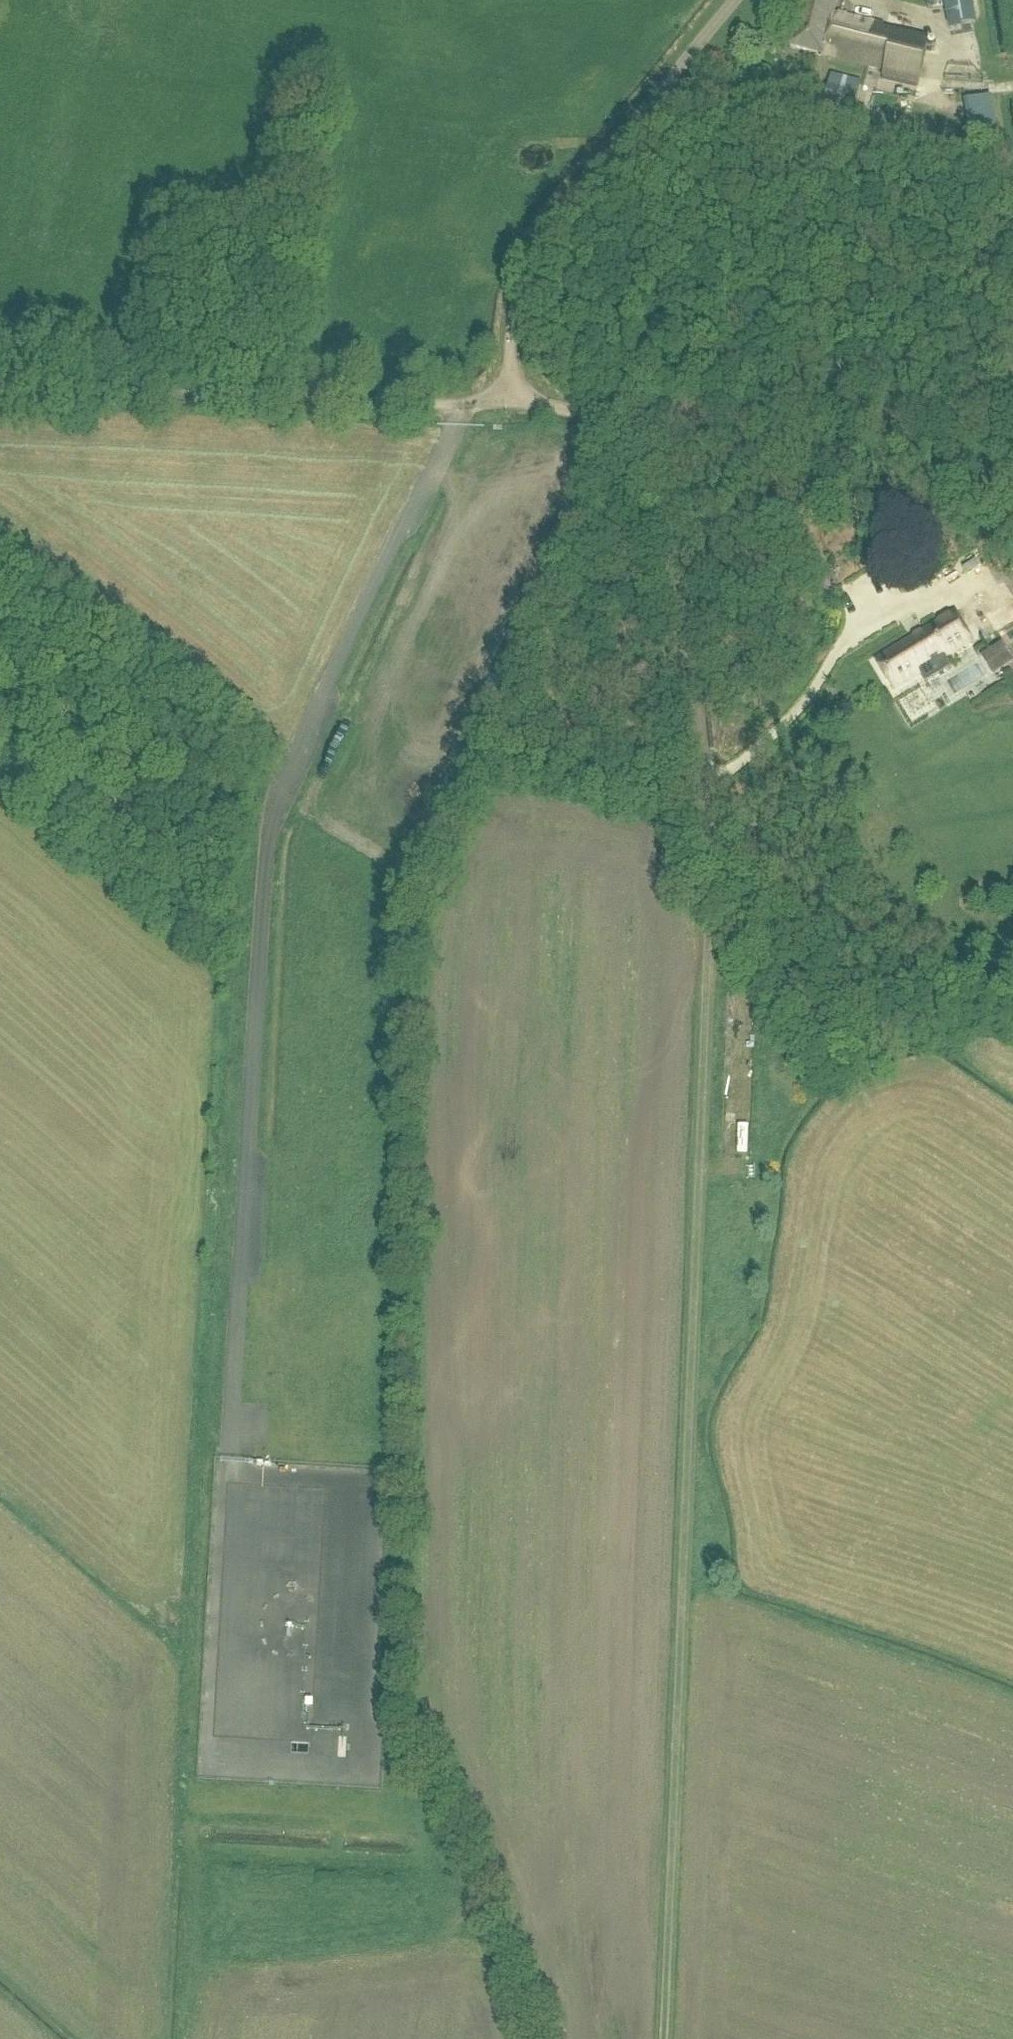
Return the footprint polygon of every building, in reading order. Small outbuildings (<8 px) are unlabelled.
[(896,31),(895,35),(883,32),(884,28),(836,15),(839,1),(836,0),(804,0),(791,49),(886,74),(884,83),(918,92),(932,40),(896,31)] [(950,30),(978,25),(973,0),(945,0),(950,30)] [(832,74),(818,123),(862,134),(867,112),(854,109),(861,82),(832,74)] [(955,117),(955,118),(960,144),(974,141),(976,153),(1004,148),(995,99),(968,103),(970,115),(955,117)] [(893,692),(975,643),(956,613),(875,662),(893,692)] [(988,653),(999,672),(1012,664),(1012,659),(1003,643),(988,653)] [(990,661),(952,677),(962,700),(1000,685),(990,661)]
